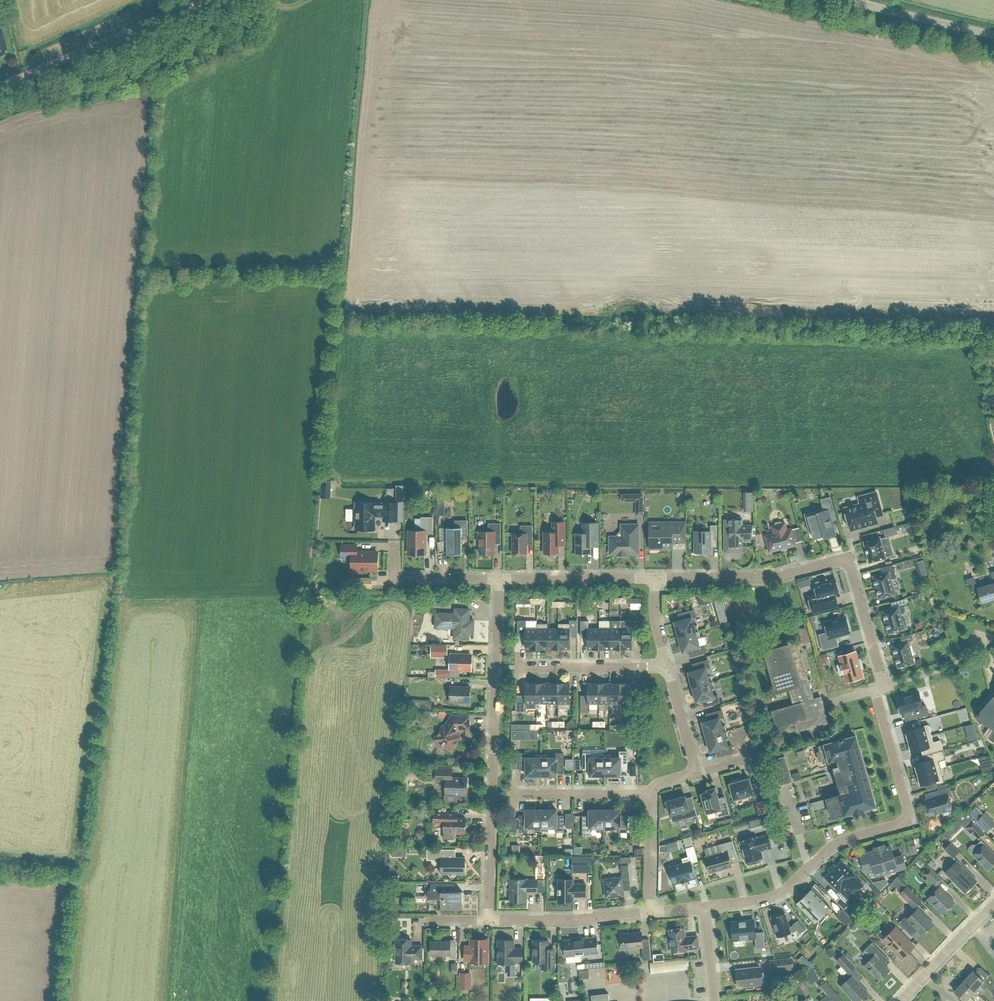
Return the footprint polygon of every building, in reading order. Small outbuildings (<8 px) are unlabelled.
[(322,479),(321,497),(331,497),(332,479),(322,479)] [(414,492),(404,492),(404,500),(414,500),(414,492)] [(744,511),(754,511),(754,505),(754,492),(744,492),(744,511)] [(875,516),(882,514),(876,492),(858,497),(860,503),(844,508),(846,515),(844,516),(844,517),(846,524),(847,525),(849,525),(850,530),(877,523),(875,516)] [(628,494),(628,500),(636,500),(636,514),(642,514),(642,494),(628,494)] [(818,513),(807,516),(813,538),(824,535),(824,537),(834,534),(831,520),(836,519),(830,497),(821,499),(824,511),(817,512),(818,513)] [(356,502),(356,529),(374,529),(374,515),(384,515),(384,520),(397,520),(397,502),(356,502)] [(914,520),(911,507),(904,509),(907,522),(914,520)] [(408,530),(408,539),(410,539),(410,554),(426,554),(426,534),(433,534),(433,517),(421,517),(421,530),(408,530)] [(742,519),(724,519),(724,552),(742,552),(742,538),(749,538),(749,525),(742,525),(742,519)] [(465,541),(465,540),(464,538),(467,538),(467,534),(468,534),(468,520),(454,520),(455,527),(446,527),(447,540),(437,541),(439,553),(447,552),(447,554),(462,554),(462,543),(463,543),(463,542),(464,542),(464,541),(465,541)] [(552,532),(544,532),(544,553),(558,553),(558,540),(565,540),(564,521),(552,521),(552,532)] [(649,522),(649,549),(672,548),(672,547),(676,542),(686,542),(685,521),(649,522)] [(765,535),(769,551),(796,545),(795,543),(803,541),(799,527),(792,529),(787,530),(785,523),(782,523),(780,521),(775,523),(775,525),(772,526),(774,533),(765,535)] [(583,533),(576,533),(576,553),(581,553),(583,555),(585,553),(587,553),(587,546),(598,546),(598,522),(583,522),(583,533)] [(488,531),(480,531),(476,531),(476,540),(480,540),(480,553),(494,553),(494,539),(501,539),(500,523),(488,523),(488,531)] [(520,533),(512,533),(513,553),(526,553),(526,540),(532,540),(532,525),(520,525),(520,533)] [(610,537),(610,553),(638,553),(638,525),(622,525),(622,531),(620,531),(616,535),(616,537),(610,537)] [(694,531),(694,552),(711,552),(711,537),(717,537),(717,525),(710,525),(710,531),(694,531)] [(897,533),(895,526),(883,530),(885,537),(897,533)] [(880,536),(863,541),(869,562),(885,558),(880,536)] [(356,545),(342,545),(342,556),(352,556),(352,567),(360,567),(363,571),(367,571),(368,570),(377,570),(377,552),(356,552),(356,545)] [(882,574),(873,576),(879,598),(895,594),(891,579),(896,577),(893,564),(880,567),(882,574)] [(982,602),(993,598),(993,571),(991,572),(993,583),(978,587),(982,602)] [(352,577),(352,588),(357,588),(358,588),(372,588),(372,581),(372,577),(352,577)] [(814,585),(816,594),(808,596),(812,613),(828,608),(826,598),(839,594),(835,579),(827,581),(826,579),(816,582),(817,584),(814,585)] [(700,605),(709,602),(708,596),(698,599),(700,605)] [(892,608),(882,611),(889,633),(904,628),(904,627),(905,627),(906,624),(905,620),(903,619),(902,620),(900,613),(903,612),(905,610),(903,606),(907,605),(905,598),(890,602),(892,608)] [(436,612),(435,627),(454,628),(454,638),(468,639),(468,634),(473,634),(473,620),(469,620),(469,609),(455,608),(455,613),(436,612)] [(674,622),(679,636),(698,631),(697,624),(694,625),(692,618),(696,617),(694,609),(678,614),(680,620),(674,622)] [(836,636),(850,632),(846,617),(824,622),(827,632),(818,634),(823,650),(839,646),(836,636)] [(525,636),(525,648),(537,648),(537,628),(526,628),(526,620),(517,620),(517,636),(525,636)] [(558,623),(558,628),(558,648),(569,648),(569,636),(577,636),(577,620),(569,620),(569,623),(558,623)] [(620,648),(632,648),(632,636),(639,636),(639,620),(621,620),(621,628),(620,648)] [(537,623),(537,628),(537,648),(547,648),(547,628),(547,623),(537,623)] [(806,627),(797,629),(802,646),(811,643),(806,627)] [(558,628),(547,628),(547,648),(558,648),(558,628)] [(588,648),(599,648),(599,628),(588,628),(588,648)] [(599,648),(610,648),(610,628),(599,628),(599,648)] [(610,648),(620,648),(621,628),(610,628),(610,648)] [(679,636),(683,651),(688,650),(690,656),(706,652),(704,645),(700,646),(697,638),(700,637),(698,631),(679,636)] [(902,642),(892,645),(898,667),(914,663),(908,641),(913,639),(911,633),(900,637),(902,642)] [(732,635),(724,637),(727,649),(735,646),(732,635)] [(797,731),(828,722),(821,696),(813,698),(797,642),(789,644),(788,643),(764,651),(776,692),(789,689),(793,704),(771,710),(777,729),(795,724),(797,731)] [(431,646),(431,655),(446,655),(446,646),(431,646)] [(829,651),(830,660),(838,659),(837,650),(829,651)] [(846,681),(862,676),(855,651),(839,656),(841,664),(837,665),(840,674),(844,673),(846,681)] [(822,663),(829,661),(826,653),(819,655),(822,663)] [(450,654),(450,669),(460,669),(471,669),(471,654),(450,654)] [(688,672),(693,687),(712,681),(711,675),(708,675),(706,668),(710,667),(708,659),(692,664),(694,670),(688,672)] [(714,688),(712,681),(693,687),(697,701),(702,700),(704,706),(720,702),(718,695),(713,696),(711,688),(714,688)] [(526,708),(536,708),(537,703),(537,683),(525,683),(525,695),(516,695),(516,711),(526,711),(526,708)] [(537,703),(547,703),(547,683),(537,683),(537,703)] [(558,683),(547,683),(547,703),(558,703),(558,683)] [(569,683),(558,683),(558,703),(558,708),(569,708),(569,683)] [(588,703),(599,703),(599,683),(588,683),(588,695),(580,695),(580,711),(588,711),(588,703)] [(599,703),(610,703),(610,683),(599,683),(599,703)] [(610,703),(620,703),(620,683),(610,683),(610,703)] [(632,683),(620,683),(620,703),(638,703),(638,689),(632,689),(632,683)] [(450,686),(450,701),(470,702),(470,687),(450,686)] [(993,728),(993,691),(978,708),(977,710),(977,711),(976,713),(976,715),(977,718),(978,719),(979,720),(980,721),(986,725),(993,728)] [(900,700),(904,716),(929,710),(925,694),(900,700)] [(410,709),(431,710),(432,700),(410,699),(410,709)] [(746,700),(741,702),(747,723),(752,722),(746,700)] [(702,722),(706,737),(726,731),(724,725),(722,726),(720,718),(724,717),(722,710),(706,714),(708,720),(702,722)] [(434,739),(435,740),(435,741),(435,742),(435,743),(436,744),(437,745),(438,745),(439,746),(440,746),(441,746),(442,746),(443,746),(444,745),(452,750),(460,736),(457,734),(457,730),(458,728),(469,729),(469,716),(451,715),(444,726),(442,725),(434,739)] [(907,727),(909,735),(926,731),(924,723),(907,727)] [(756,733),(754,725),(746,727),(748,735),(756,733)] [(534,730),(532,730),(511,730),(511,732),(511,733),(511,738),(532,738),(534,738),(541,738),(541,737),(541,730),(534,730)] [(728,738),(726,731),(706,737),(710,751),(716,750),(718,756),(733,752),(731,745),(727,746),(725,739),(728,738)] [(855,735),(818,745),(819,750),(816,751),(819,760),(822,759),(822,762),(840,757),(843,767),(834,769),(841,794),(827,798),(832,817),(853,811),(854,814),(864,811),(864,808),(875,805),(855,735)] [(915,755),(930,750),(927,742),(912,746),(915,755)] [(940,767),(938,761),(945,759),(943,749),(923,755),(924,761),(915,763),(917,774),(940,767)] [(612,754),(605,754),(605,775),(620,775),(620,769),(627,769),(627,751),(620,751),(620,757),(612,757),(612,754)] [(526,769),(526,775),(541,775),(541,754),(535,754),(535,757),(527,757),(527,753),(519,753),(519,769),(526,769)] [(548,754),(541,754),(541,775),(557,775),(557,769),(563,769),(563,753),(556,753),(556,757),(548,757),(548,754)] [(590,775),(605,775),(605,754),(598,754),(598,757),(591,757),(591,753),(583,753),(583,769),(590,769),(590,775)] [(785,756),(773,759),(780,785),(792,781),(785,756)] [(944,782),(940,767),(917,774),(920,785),(925,783),(936,780),(937,784),(944,782)] [(436,777),(446,778),(445,800),(457,801),(457,794),(466,794),(467,778),(452,777),(452,768),(436,768),(436,777)] [(751,787),(749,778),(740,780),(739,778),(731,781),(731,783),(730,783),(734,799),(738,798),(739,799),(747,797),(746,795),(753,794),(754,800),(763,798),(759,785),(751,787)] [(809,791),(819,790),(818,779),(808,780),(809,791)] [(720,803),(715,787),(707,790),(707,792),(701,793),(707,813),(715,811),(717,818),(730,814),(726,801),(720,803)] [(938,796),(924,800),(929,815),(942,811),(943,817),(951,815),(949,809),(951,809),(947,793),(950,792),(948,787),(936,790),(938,796)] [(668,809),(670,814),(672,822),(697,815),(693,800),(687,802),(685,795),(666,801),(667,802),(665,803),(667,810),(668,809)] [(819,806),(826,803),(823,797),(816,799),(819,806)] [(541,809),(526,809),(526,815),(519,815),(519,831),(527,831),(527,827),(535,827),(535,830),(541,830),(541,809)] [(557,809),(541,809),(541,830),(548,830),(548,827),(556,827),(556,831),(563,831),(563,815),(557,815),(557,809)] [(598,830),(605,830),(605,809),(590,809),(590,815),(583,815),(583,835),(590,835),(590,827),(598,827),(598,830)] [(620,815),(620,809),(605,809),(605,830),(612,830),(612,827),(619,827),(619,831),(627,831),(627,815),(620,815)] [(453,811),(434,811),(434,823),(444,823),(444,836),(452,836),(452,832),(465,833),(466,818),(453,817),(453,811)] [(985,812),(976,820),(987,832),(993,825),(993,821),(985,812)] [(749,821),(751,831),(764,827),(762,818),(749,821)] [(979,838),(984,832),(972,819),(965,826),(970,832),(972,831),(979,838)] [(756,836),(741,840),(747,861),(761,857),(759,849),(763,848),(764,849),(771,847),(768,835),(756,838),(756,836)] [(698,861),(690,836),(683,838),(688,856),(682,858),(683,864),(669,868),(673,882),(680,880),(680,881),(689,879),(689,878),(694,876),(691,863),(698,861)] [(720,852),(705,857),(710,872),(731,866),(728,856),(736,853),(732,840),(718,844),(720,852)] [(954,845),(961,853),(967,848),(959,840),(954,845)] [(984,844),(980,840),(976,844),(972,844),(969,847),(969,851),(973,855),(974,854),(988,869),(993,863),(993,853),(984,844)] [(668,852),(680,849),(677,841),(665,844),(668,852)] [(944,848),(953,857),(958,851),(950,842),(944,848)] [(875,850),(860,854),(864,869),(867,868),(868,871),(875,869),(876,875),(906,867),(902,854),(894,857),(891,845),(885,847),(884,844),(875,847),(875,850)] [(448,874),(451,876),(453,874),(466,874),(466,856),(457,856),(455,855),(455,849),(427,849),(427,859),(434,859),(440,866),(440,874),(448,874)] [(592,855),(572,855),(572,872),(592,872),(592,855)] [(957,860),(945,872),(965,891),(977,880),(957,860)] [(825,877),(839,891),(842,888),(850,896),(862,885),(854,876),(855,875),(841,861),(825,877)] [(603,878),(605,897),(624,895),(622,881),(630,880),(628,864),(621,865),(622,876),(603,878)] [(925,873),(936,884),(942,879),(930,867),(925,873)] [(896,873),(886,876),(888,885),(899,882),(897,877),(903,875),(901,869),(895,871),(896,873)] [(510,878),(510,901),(526,901),(526,892),(537,892),(537,879),(527,879),(510,878)] [(558,879),(558,901),(573,901),(573,896),(585,896),(585,883),(573,883),(573,879),(558,879)] [(440,898),(440,909),(462,909),(462,891),(455,891),(455,884),(431,884),(431,890),(428,890),(428,898),(440,898)] [(921,900),(906,886),(899,893),(914,908),(921,900)] [(955,902),(939,886),(928,898),(943,913),(955,902)] [(796,903),(815,923),(815,922),(814,921),(829,907),(830,908),(818,895),(818,896),(812,890),(797,904),(796,903)] [(855,900),(844,910),(853,919),(864,909),(855,900)] [(917,930),(922,934),(933,923),(918,907),(907,918),(905,916),(899,922),(912,935),(917,930)] [(782,909),(767,913),(776,938),(789,933),(796,936),(797,940),(808,935),(804,930),(798,922),(795,923),(797,926),(789,928),(782,909)] [(763,940),(761,929),(751,930),(749,918),(730,921),(733,937),(751,934),(753,942),(763,940)] [(895,927),(884,938),(901,956),(912,944),(895,927)] [(684,928),(669,929),(672,952),(687,950),(686,949),(698,947),(697,935),(685,937),(684,928)] [(621,934),(622,948),(641,946),(643,960),(651,959),(649,938),(642,939),(641,932),(621,934)] [(597,936),(563,940),(565,956),(598,953),(597,936)] [(396,939),(396,962),(411,962),(411,958),(422,958),(422,945),(411,945),(411,939),(396,939)] [(487,939),(471,939),(471,946),(465,946),(465,959),(478,959),(478,962),(487,962),(487,939)] [(498,939),(498,963),(514,963),(514,962),(523,962),(523,948),(514,948),(514,939),(498,939)] [(533,939),(533,961),(542,961),(542,969),(554,969),(554,952),(548,952),(548,939),(533,939)] [(450,941),(431,941),(431,954),(450,954),(450,957),(456,957),(456,945),(450,945),(450,941)] [(872,942),(862,952),(869,959),(863,965),(868,970),(870,969),(880,979),(889,970),(879,959),(884,954),(872,942)] [(651,944),(652,955),(661,954),(659,943),(651,944)] [(835,955),(833,947),(827,949),(829,957),(835,955)] [(843,953),(836,960),(849,973),(855,967),(843,953)] [(769,960),(771,971),(794,969),(793,957),(769,960)] [(651,973),(689,969),(688,958),(650,962),(651,973)] [(481,966),(471,966),(471,984),(481,984),(481,966)] [(740,969),(735,970),(736,986),(742,985),(762,983),(760,967),(740,969)] [(820,979),(813,967),(805,971),(811,983),(820,979)] [(589,978),(588,969),(580,970),(581,978),(589,978)] [(964,980),(975,990),(980,985),(985,990),(989,986),(993,995),(993,982),(990,974),(984,980),(973,971),(964,980)] [(461,973),(461,987),(469,987),(470,973),(461,973)] [(840,985),(854,1000),(860,1000),(869,993),(852,975),(840,985)] [(970,995),(975,990),(964,980),(955,991),(966,1000),(974,1000),(970,995)] [(837,994),(826,981),(823,984),(820,987),(826,994),(826,995),(830,999),(837,994)]
